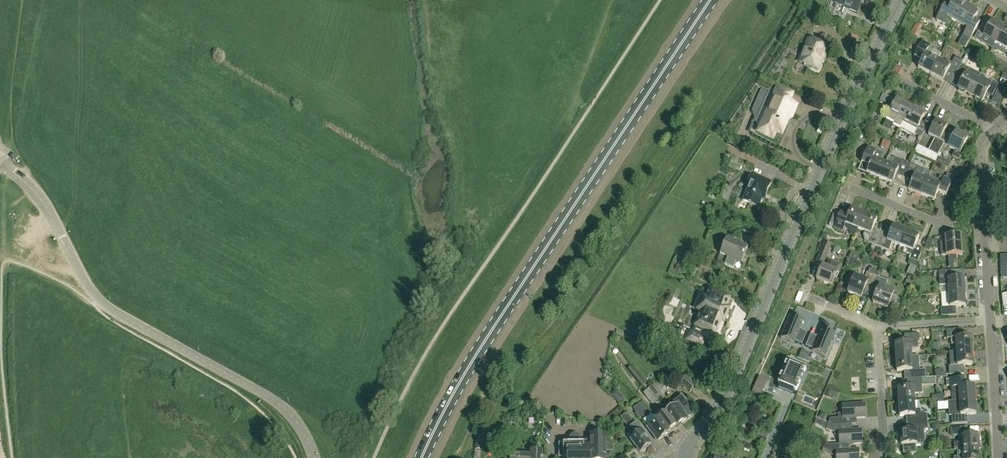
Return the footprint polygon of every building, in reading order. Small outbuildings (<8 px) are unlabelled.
[(856,12),(862,0),(837,0),(836,3),(856,12)] [(966,6),(955,0),(950,9),(945,6),(936,19),(943,23),(947,26),(951,19),(957,22),(966,6)] [(978,13),(966,6),(957,22),(967,28),(963,35),(966,37),(961,47),(965,49),(970,39),(978,25),(973,22),(978,13)] [(984,36),(995,43),(1004,28),(992,22),(988,30),(982,27),(975,38),(981,42),(984,36)] [(995,43),(991,50),(996,52),(998,51),(1006,57),(1006,30),(1004,28),(995,43)] [(809,40),(799,63),(818,71),(822,59),(821,59),(826,47),(809,40)] [(930,74),(938,60),(941,54),(934,50),(935,48),(922,42),(915,55),(923,59),(918,68),(930,74)] [(961,64),(955,76),(963,80),(958,89),(959,89),(958,91),(964,94),(965,92),(970,95),(981,74),(964,66),(971,52),(968,51),(963,60),(961,63),(962,63),(961,64)] [(938,60),(930,74),(943,81),(948,72),(955,76),(961,64),(962,63),(961,63),(963,60),(955,57),(952,63),(947,60),(945,63),(938,60)] [(981,74),(970,95),(976,98),(975,99),(981,102),(981,101),(982,101),(987,93),(992,96),(999,84),(993,80),(992,82),(985,78),(985,77),(981,74)] [(760,106),(754,121),(761,125),(758,132),(757,132),(756,134),(777,144),(788,119),(791,118),(797,104),(779,96),(782,90),(777,88),(774,95),(768,92),(763,104),(760,106)] [(883,94),(880,101),(893,107),(896,101),(883,94)] [(901,125),(910,107),(896,100),(896,101),(893,107),(887,118),(895,123),(896,122),(901,125)] [(928,125),(921,122),(925,115),(910,107),(901,125),(900,126),(922,138),(928,125)] [(944,143),(948,135),(944,133),(947,127),(936,121),(928,135),(935,138),(928,151),(938,156),(944,144),(944,145),(945,143),(944,143)] [(948,135),(945,143),(944,145),(948,147),(955,151),(952,156),(959,160),(962,154),(960,153),(968,138),(956,132),(953,138),(948,135)] [(866,173),(880,179),(886,163),(880,161),(883,153),(867,147),(862,161),(870,164),(866,173)] [(951,163),(938,157),(936,162),(948,169),(951,163)] [(891,165),(886,163),(880,179),(892,184),(896,175),(904,178),(910,164),(894,158),(891,165)] [(908,190),(922,195),(928,180),(927,180),(919,177),(921,171),(917,170),(918,167),(910,164),(904,178),(912,181),(908,190)] [(842,176),(850,179),(852,171),(845,168),(842,176)] [(928,180),(922,195),(934,200),(938,191),(946,195),(952,181),(946,179),(940,176),(938,180),(929,176),(927,180),(928,180)] [(764,200),(771,182),(763,179),(762,182),(750,177),(747,183),(750,184),(743,201),(758,207),(762,199),(764,200)] [(858,229),(864,214),(851,209),(847,218),(839,215),(834,229),(842,232),(844,228),(849,230),(851,234),(855,236),(858,229)] [(876,245),(881,232),(873,228),(877,219),(864,214),(858,229),(865,232),(863,236),(869,238),(868,242),(873,244),(870,250),(873,251),(875,245),(876,245)] [(889,235),(881,232),(876,245),(889,250),(892,242),(900,245),(907,228),(901,225),(899,226),(898,228),(893,226),(889,235)] [(919,236),(914,234),(915,233),(914,231),(907,228),(900,245),(908,249),(906,253),(911,255),(908,264),(916,267),(923,248),(915,245),(919,236)] [(962,255),(961,236),(945,237),(945,242),(941,243),(942,256),(962,255)] [(924,249),(929,251),(934,240),(928,238),(924,249)] [(728,258),(725,265),(733,268),(736,261),(742,263),(748,248),(726,239),(720,255),(728,258)] [(819,256),(825,259),(831,244),(825,241),(819,256)] [(866,258),(861,255),(853,251),(848,262),(855,265),(858,259),(864,262),(866,258)] [(690,261),(680,257),(676,269),(685,273),(690,261)] [(826,267),(822,266),(816,280),(832,286),(837,273),(839,273),(842,265),(829,260),(826,267)] [(872,288),(877,277),(878,273),(869,269),(868,273),(867,272),(864,279),(855,276),(848,293),(861,298),(866,286),(872,289),(872,288)] [(948,285),(949,293),(965,292),(964,278),(954,279),(954,271),(939,272),(939,286),(948,285)] [(877,277),(872,288),(878,290),(872,303),(887,309),(890,303),(892,304),(894,303),(897,296),(896,294),(894,293),(894,292),(885,288),(888,281),(877,277)] [(706,299),(701,312),(708,315),(703,329),(715,334),(726,307),(715,302),(718,294),(710,290),(706,299)] [(965,292),(949,293),(949,307),(941,308),(941,316),(956,315),(956,307),(965,306),(965,292)] [(791,315),(781,338),(794,344),(795,342),(802,345),(807,332),(800,329),(804,320),(791,315)] [(811,334),(806,347),(813,350),(812,351),(825,357),(835,334),(822,328),(818,337),(811,334)] [(956,345),(956,352),(972,351),(971,337),(962,337),(961,329),(946,330),(947,339),(951,338),(951,345),(956,345)] [(707,339),(691,333),(688,341),(703,347),(707,339)] [(895,344),(896,357),(912,356),(911,349),(918,348),(918,342),(920,342),(919,334),(904,335),(905,343),(895,344)] [(807,353),(802,351),(799,357),(804,360),(807,353)] [(972,351),(956,352),(949,352),(950,366),(948,366),(949,375),(964,374),(963,365),(973,365),(972,351)] [(912,356),(896,357),(897,372),(905,371),(905,379),(907,379),(922,378),(926,378),(925,370),(920,370),(919,356),(912,356)] [(815,362),(800,401),(814,406),(829,368),(815,362)] [(788,363),(779,384),(797,392),(807,369),(788,363)] [(628,370),(642,387),(645,384),(632,367),(628,370)] [(680,383),(690,392),(695,386),(685,377),(680,383)] [(759,377),(752,393),(760,396),(767,380),(759,377)] [(923,393),(922,378),(907,379),(907,388),(898,388),(899,402),(914,401),(914,394),(923,393)] [(949,380),(946,380),(946,387),(950,386),(950,387),(951,387),(952,401),(975,400),(974,386),(965,386),(964,378),(949,379),(949,380)] [(650,388),(659,400),(658,399),(662,396),(653,385),(650,388)] [(839,391),(828,387),(825,396),(832,399),(833,397),(836,398),(839,391)] [(654,404),(659,400),(650,388),(645,392),(654,404)] [(677,405),(668,412),(678,426),(688,418),(691,415),(687,411),(691,408),(682,396),(675,402),(677,405)] [(944,402),(937,402),(938,410),(947,410),(948,415),(951,415),(952,424),(967,423),(966,414),(976,414),(975,400),(952,401),(944,402)] [(910,423),(927,422),(927,414),(920,413),(920,409),(915,409),(914,401),(899,402),(900,416),(909,416),(910,423)] [(633,408),(641,420),(648,415),(646,411),(648,410),(642,402),(633,408)] [(830,418),(828,423),(833,425),(841,425),(846,425),(845,418),(865,417),(865,404),(842,405),(843,413),(838,414),(838,418),(830,418)] [(630,427),(636,423),(628,412),(621,418),(629,429),(630,428),(630,427)] [(668,433),(678,426),(668,412),(657,420),(668,433)] [(668,433),(657,420),(647,427),(658,441),(668,433)] [(927,422),(910,423),(910,431),(901,431),(902,446),(922,444),(925,441),(924,430),(928,430),(928,423),(927,423),(927,422)] [(642,431),(636,423),(630,427),(630,428),(634,432),(628,436),(631,440),(640,452),(641,451),(643,452),(646,449),(646,448),(651,444),(646,437),(647,436),(642,431)] [(833,425),(828,423),(826,429),(834,433),(834,435),(839,437),(839,444),(862,443),(861,430),(841,431),(841,425),(833,425)] [(762,438),(764,427),(755,425),(753,436),(762,438)] [(980,449),(980,436),(978,436),(978,435),(968,435),(967,427),(952,428),(953,437),(958,436),(959,442),(959,450),(962,450),(978,449),(980,449)] [(560,444),(559,457),(568,457),(607,457),(607,434),(590,434),(590,441),(581,441),(581,440),(581,439),(580,438),(580,437),(579,436),(578,435),(577,435),(575,435),(574,435),(573,435),(572,436),(571,437),(570,438),(570,439),(569,440),(569,444),(560,444)] [(482,450),(484,435),(477,435),(475,449),(482,450)] [(858,449),(838,451),(838,444),(830,445),(825,443),(822,449),(831,453),(831,455),(836,457),(859,457),(858,449)] [(978,449),(962,450),(959,450),(957,450),(958,457),(954,457),(979,457),(978,449)]
